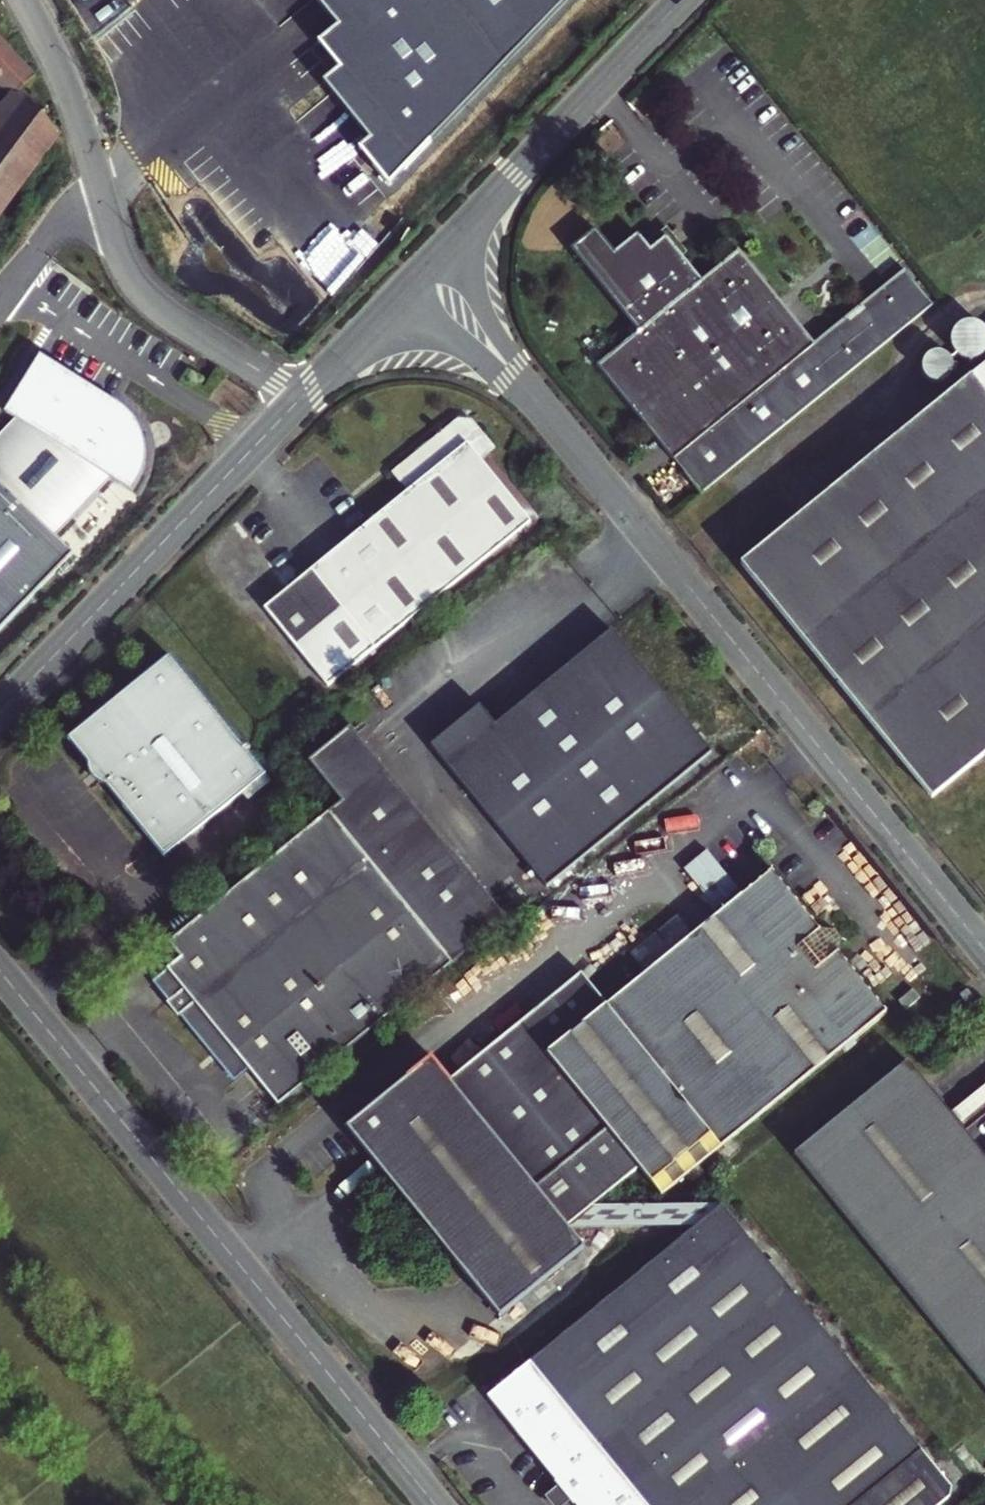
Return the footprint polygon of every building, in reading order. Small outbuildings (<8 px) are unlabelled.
[(274,2),(238,31),(233,72),(290,142),(402,50),(440,97),(558,0),(275,0),(274,2)] [(9,93),(14,97),(19,91),(31,77),(0,44),(0,83),(9,93)] [(26,174),(56,132),(19,91),(14,97),(9,93),(0,106),(0,209),(26,174)] [(651,240),(657,235),(666,228),(675,239),(683,248),(689,243),(686,240),(668,217),(646,234),(651,240)] [(704,274),(683,248),(675,239),(666,228),(657,235),(651,240),(646,234),(640,225),(616,246),(610,238),(596,222),(572,242),(640,326),(597,360),(674,454),(816,339),(740,245),(704,274)] [(937,305),(907,270),(674,454),(704,495),(937,305)] [(984,359),(984,323),(968,316),(955,346),(984,359)] [(929,351),(931,375),(959,373),(957,349),(929,351)] [(71,552),(54,536),(110,478),(131,492),(134,485),(137,479),(139,473),(141,466),(142,459),(142,452),(142,445),(141,439),(137,430),(132,421),(126,414),(119,406),(38,355),(3,412),(13,418),(0,432),(0,627),(71,552)] [(741,562),(931,797),(984,753),(984,364),(741,562)] [(191,368),(186,377),(200,386),(205,377),(191,368)] [(455,515),(497,545),(527,521),(478,460),(492,449),(469,420),(455,420),(390,472),(410,486),(455,515)] [(261,611),(325,690),(497,545),(455,515),(410,486),(390,472),(389,477),(404,495),(261,611)] [(429,748),(544,890),(709,754),(610,632),(493,728),(477,708),(429,748)] [(243,792),(266,774),(170,655),(69,738),(91,765),(105,784),(164,856),(243,792)] [(440,949),(453,965),(505,922),(350,732),(307,766),(340,806),(331,814),(440,949)] [(266,774),(243,792),(256,808),(279,789),(266,774)] [(265,1090),(440,949),(331,814),(194,925),(207,941),(182,961),(169,971),(185,990),(168,1004),(180,1018),(182,1016),(223,1067),(237,1055),(249,1070),(265,1090)] [(719,848),(697,866),(729,906),(752,887),(719,848)] [(661,968),(561,1050),(622,1126),(542,1192),(455,1086),(456,1084),(435,1059),(410,1080),(411,1081),(352,1129),(506,1318),(589,1249),(571,1227),(651,1162),(676,1191),(900,1007),(852,949),(854,933),(847,926),(833,925),(785,867),(707,930),(692,911),(645,949),(661,968)] [(194,925),(169,945),(182,961),(207,941),(194,925)] [(280,1108),(453,965),(440,949),(265,1090),(280,1108)] [(168,1004),(185,990),(169,971),(152,985),(168,1004)] [(961,997),(972,1010),(981,1003),(970,989),(961,997)] [(182,1016),(180,1018),(221,1069),(223,1067),(182,1016)] [(249,1070),(237,1055),(223,1067),(221,1069),(233,1084),(249,1070)] [(800,1156),(912,1294),(984,1235),(984,1157),(910,1066),(800,1156)] [(729,1207),(494,1401),(565,1487),(578,1502),(580,1504),(737,1504),(786,1453),(863,1373),(729,1207)] [(912,1294),(924,1308),(928,1303),(984,1239),(984,1235),(912,1294)] [(928,1303),(924,1308),(984,1385),(984,1239),(928,1303)] [(925,1453),(863,1373),(786,1453),(737,1504),(861,1504),(925,1453)] [(565,1487),(553,1498),(559,1504),(574,1504),(578,1502),(565,1487)]
